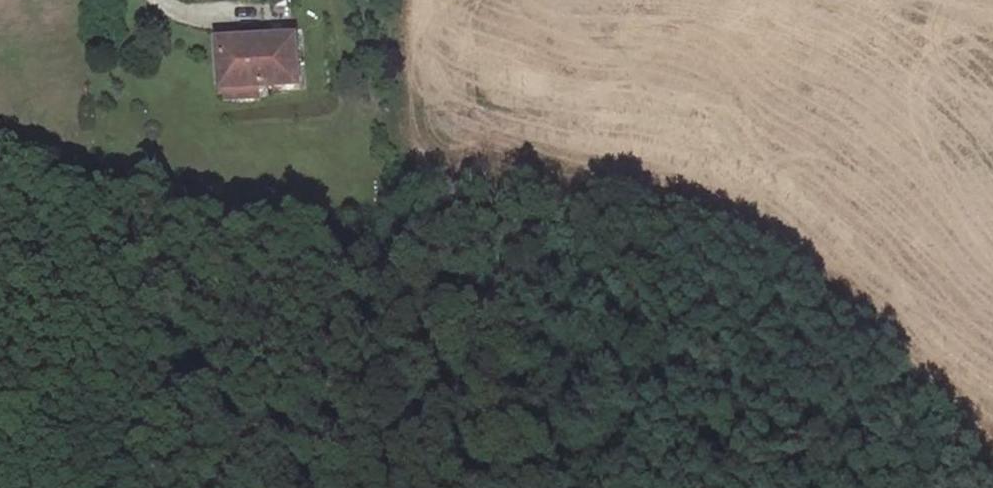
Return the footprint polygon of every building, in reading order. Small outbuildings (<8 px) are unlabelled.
[(259,48),(225,49),(225,71),(222,71),(223,94),(226,94),(226,98),(262,97),(261,93),(303,90),(301,42),(258,43),(259,48)]
